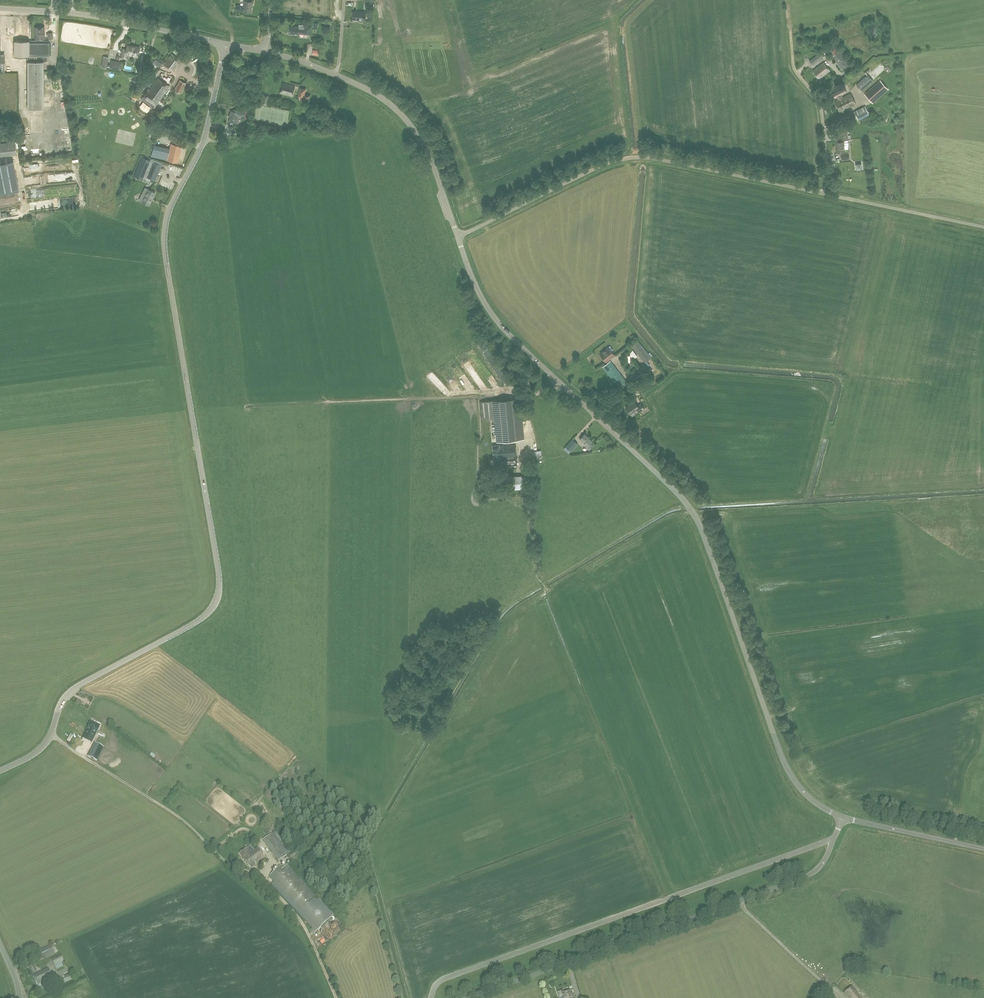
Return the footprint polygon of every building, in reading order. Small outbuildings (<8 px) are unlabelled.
[(236,10),(251,12),(252,2),(244,1),(244,6),(237,6),(236,10)] [(352,20),(365,21),(366,12),(353,11),(352,20)] [(291,26),(290,33),(298,34),(298,33),(310,34),(311,27),(305,26),(304,29),(299,29),(299,26),(291,26)] [(35,27),(35,39),(44,39),(44,27),(35,27)] [(28,56),(28,61),(42,61),(47,61),(47,56),(49,56),(49,40),(30,41),(29,36),(19,36),(20,41),(15,41),(15,56),(28,56)] [(839,52),(833,44),(826,48),(842,70),(850,64),(840,50),(839,52)] [(127,54),(137,56),(139,47),(134,46),(134,47),(127,45),(126,49),(123,49),(121,57),(126,58),(127,54)] [(822,51),(810,60),(813,65),(825,56),(822,51)] [(173,71),(181,60),(172,53),(164,64),(173,71)] [(157,57),(153,63),(158,67),(161,63),(163,65),(165,62),(157,57)] [(111,60),(109,68),(120,70),(122,62),(111,60)] [(43,108),(42,61),(28,61),(29,108),(43,108)] [(819,79),(830,70),(824,62),(813,71),(819,79)] [(868,75),(857,85),(862,91),(873,81),(868,75)] [(148,89),(143,96),(140,99),(153,108),(169,87),(158,78),(150,90),(148,89)] [(180,93),(185,83),(180,80),(175,90),(180,93)] [(873,103),(888,89),(880,80),(865,94),(873,103)] [(279,92),(292,96),(295,86),(282,82),(279,92)] [(301,87),(299,96),(304,97),(303,100),(309,101),(310,94),(304,93),(306,88),(301,87)] [(838,99),(835,101),(840,112),(856,104),(851,93),(840,98),(839,96),(847,92),(844,88),(832,94),(834,98),(837,97),(838,99)] [(857,118),(869,113),(866,106),(854,112),(857,118)] [(241,118),(246,119),(248,110),(242,109),(242,111),(234,109),(233,111),(231,111),(229,121),(235,122),(236,119),(237,119),(237,116),(241,116),(241,118)] [(244,125),(238,126),(239,133),(240,133),(241,137),(245,137),(244,133),(247,132),(247,128),(245,128),(244,125)] [(844,141),(836,142),(837,153),(845,152),(845,149),(848,149),(847,142),(844,142),(844,141)] [(16,153),(15,142),(0,143),(0,155),(16,153)] [(171,144),(167,160),(178,163),(182,146),(171,144)] [(156,180),(161,165),(162,164),(155,161),(154,162),(151,161),(145,176),(156,180)] [(176,176),(181,178),(184,169),(172,165),(170,170),(177,173),(176,176)] [(155,193),(147,189),(145,188),(139,199),(142,201),(149,205),(155,193)] [(631,346),(645,362),(651,357),(638,340),(631,346)] [(609,347),(607,348),(600,353),(601,354),(600,355),(600,356),(601,358),(602,358),(603,358),(606,361),(615,355),(609,347)] [(603,367),(619,388),(627,382),(611,361),(603,367)] [(450,372),(445,375),(451,385),(456,382),(450,372)] [(482,388),(485,385),(479,377),(475,380),(482,388)] [(520,398),(494,400),(496,418),(497,434),(496,434),(497,441),(524,439),(520,398)] [(496,418),(494,400),(480,402),(481,419),(496,418)] [(635,401),(626,407),(630,414),(638,409),(639,412),(644,409),(641,404),(638,406),(635,401)] [(592,441),(584,434),(580,439),(582,442),(582,443),(590,449),(593,446),(590,443),(592,441)] [(578,444),(572,439),(563,449),(569,453),(578,444)] [(501,457),(501,463),(501,464),(517,463),(515,445),(502,446),(502,445),(499,445),(492,445),(493,459),(500,459),(500,457),(501,457)] [(87,729),(96,733),(100,726),(90,722),(87,729)] [(82,751),(88,741),(83,738),(78,749),(82,751)] [(95,743),(88,756),(97,761),(103,747),(95,743)] [(283,858),(267,837),(259,843),(275,864),(283,858)] [(249,868),(250,867),(251,868),(253,867),(253,865),(264,857),(257,847),(250,853),(246,848),(239,853),(243,858),(242,858),(249,868)] [(315,932),(333,915),(286,865),(283,868),(281,865),(269,876),(274,881),(274,882),(274,883),(275,882),(276,883),(273,886),(315,932)] [(42,959),(54,954),(51,945),(38,951),(42,959)] [(63,966),(61,962),(68,959),(66,955),(61,957),(61,955),(52,959),(56,969),(63,966)] [(36,971),(36,970),(33,964),(28,966),(31,973),(36,971)] [(49,968),(41,972),(33,976),(37,985),(53,978),(49,968)] [(71,973),(62,977),(64,983),(73,979),(71,973)] [(848,997),(862,997),(852,986),(844,993),(848,997)] [(562,997),(574,997),(571,990),(563,993),(562,990),(557,992),(559,997),(562,997)]
